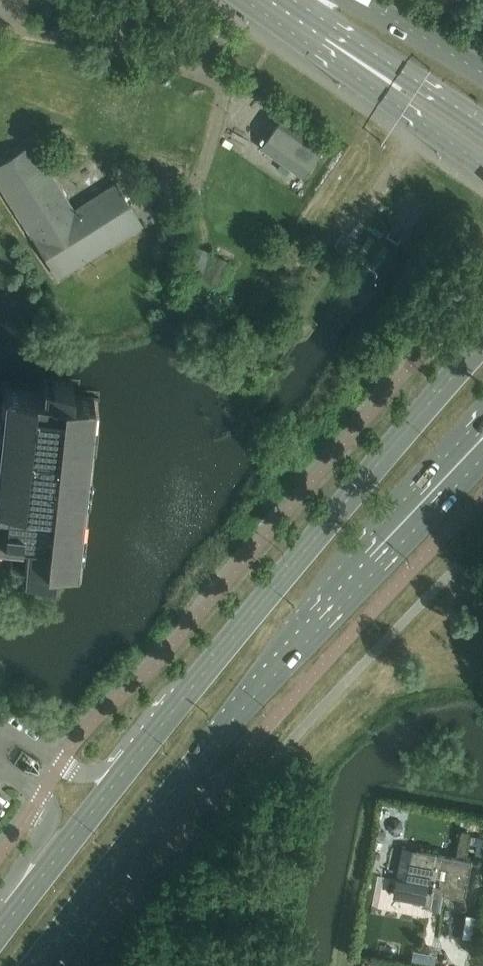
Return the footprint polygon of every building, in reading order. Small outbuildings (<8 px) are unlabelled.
[(302,176),(326,143),(286,114),(262,148),(302,176)] [(32,145),(0,164),(0,183),(59,277),(142,224),(117,184),(74,211),(32,145)] [(342,234),(334,246),(344,252),(352,241),(342,234)] [(210,254),(195,246),(185,268),(200,275),(210,254)] [(204,277),(219,285),(229,263),(214,256),(204,277)] [(4,540),(5,535),(14,536),(29,537),(25,571),(54,574),(55,562),(77,564),(94,398),(73,395),(74,383),(46,380),(44,392),(6,388),(0,446),(0,540),(4,540)] [(443,894),(464,898),(472,861),(417,850),(416,851),(419,852),(410,899),(431,903),(434,887),(444,889),(443,894)]
